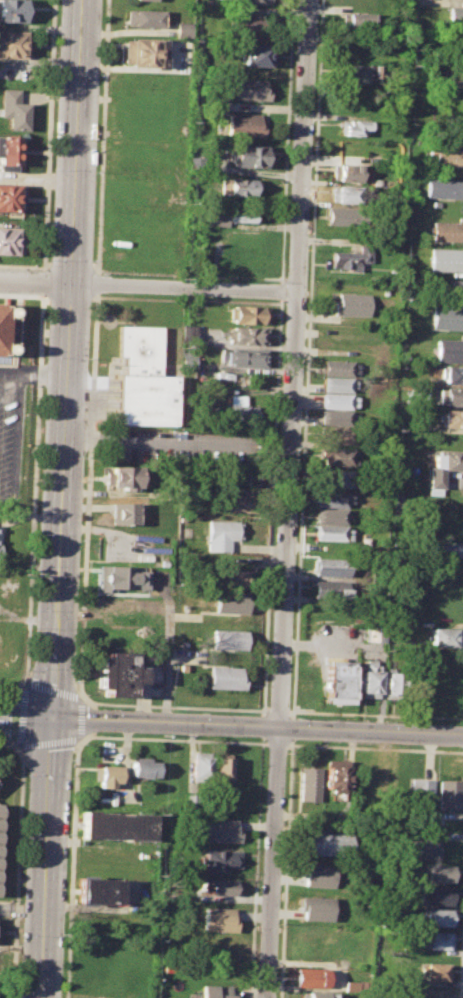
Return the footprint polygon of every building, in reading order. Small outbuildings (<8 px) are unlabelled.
[(28,23),(0,21),(0,0),(29,0),(28,23)] [(447,6),(462,6),(462,25),(446,25),(447,6)] [(126,10),(162,11),(162,27),(125,26),(126,10)] [(340,13),(376,14),(375,32),(340,31),(340,13)] [(231,14),(266,15),(265,38),(230,37),(231,14)] [(174,21),(189,21),(189,38),(174,38),(174,21)] [(30,58),(0,57),(0,30),(31,31),(30,58)] [(122,38),(164,40),(162,68),(128,67),(128,63),(121,63),(122,38)] [(239,43),(272,44),(271,66),(238,65),(239,43)] [(339,64),(381,66),(380,84),(338,82),(339,64)] [(232,78),(266,80),(265,101),(231,100),(232,78)] [(450,80),(462,81),(462,100),(449,100),(450,80)] [(6,116),(0,116),(0,89),(18,89),(18,103),(26,103),(26,130),(6,130),(6,116)] [(226,112),(260,113),(260,122),(265,122),(264,138),(226,136),(226,112)] [(339,120),(368,121),(367,138),(338,137),(339,120)] [(17,172),(0,171),(0,136),(18,137),(17,172)] [(428,144),(462,145),(462,167),(427,165),(428,144)] [(232,145),(268,146),(267,167),(232,165),(232,145)] [(335,166),(360,166),(360,182),(334,181),(335,166)] [(425,178),(459,179),(459,199),(424,198),(425,178)] [(221,179),(255,180),(254,196),(221,195),(221,179)] [(16,212),(0,212),(0,182),(17,183),(17,188),(23,188),(23,208),(17,208),(16,212)] [(332,186),(360,187),(360,203),(331,202),(332,186)] [(227,206),(257,207),(257,223),(227,222),(227,206)] [(326,208),(357,209),(357,226),(325,225),(326,208)] [(208,211),(225,211),(224,225),(207,224),(208,211)] [(431,222),(462,223),(462,242),(430,241),(431,222)] [(13,255),(0,254),(0,227),(14,227),(13,255)] [(330,252),(358,253),(358,245),(372,246),(371,262),(360,262),(359,270),(330,268),(330,252)] [(428,248),(462,250),(462,263),(460,263),(459,272),(427,271),(428,248)] [(446,280),(462,281),(462,297),(445,296),(446,280)] [(333,301),(338,301),(338,294),(370,295),(369,317),(333,316),(333,301)] [(10,364),(11,305),(0,305),(0,363),(10,364)] [(230,306),(268,308),(267,325),(229,323),(230,306)] [(442,306),(462,307),(462,322),(461,322),(461,330),(431,329),(431,310),(442,311),(442,306)] [(118,326),(162,327),(160,376),(175,376),(173,426),(114,423),(115,400),(116,375),(122,375),(123,356),(117,356),(118,326)] [(230,327),(266,329),(265,345),(229,343),(230,327)] [(435,338),(462,340),(462,363),(434,362),(435,338)] [(221,351),(238,352),(238,348),(265,350),(264,368),(220,366),(221,351)] [(323,360),(354,361),(353,376),(322,375),(323,360)] [(443,365),(462,366),(462,384),(442,383),(443,365)] [(323,377),(351,379),(351,392),(322,391),(323,377)] [(436,388),(462,389),(462,407),(436,405),(436,388)] [(322,394),(351,395),(351,409),(321,408),(322,394)] [(226,405),(256,406),(255,421),(226,420),(226,405)] [(437,408),(462,410),(462,429),(436,427),(437,408)] [(322,410),(351,412),(350,426),(321,424),(322,410)] [(327,427),(351,429),(350,445),(326,444),(327,427)] [(316,447),(349,449),(348,467),(323,466),(323,458),(316,458),(316,447)] [(434,452),(462,453),(462,472),(442,471),(441,489),(426,489),(427,465),(434,466),(434,452)] [(104,472),(110,472),(110,466),(136,467),(136,492),(116,492),(116,488),(104,488),(104,472)] [(324,469),(347,470),(346,487),(323,486),(324,469)] [(317,492),(352,493),(351,503),(346,503),(346,508),(317,507),(317,492)] [(219,494),(248,495),(247,513),(218,512),(219,494)] [(111,503),(137,503),(137,524),(111,524),(111,503)] [(317,510),(347,511),(346,525),(316,524),(317,510)] [(209,520),(242,522),(241,539),(230,539),(229,552),(207,551),(209,520)] [(316,526),(346,527),(346,530),(351,530),(350,541),(315,539),(316,526)] [(437,542),(459,543),(458,558),(436,556),(437,542)] [(315,557),(342,558),(341,577),(314,576),(315,557)] [(98,565),(149,568),(149,589),(128,588),(128,593),(97,591),(98,565)] [(219,571),(246,572),(246,588),(218,586),(219,571)] [(314,580),(341,581),(341,588),(347,588),(347,599),(313,598),(314,580)] [(216,592),(249,593),(248,613),(215,611),(216,592)] [(364,627),(384,628),(384,642),(364,641),(364,627)] [(430,628),(458,629),(458,647),(430,646),(430,628)] [(212,630),(246,631),(245,649),(211,648),(212,630)] [(102,695),(102,687),(96,687),(97,660),(104,660),(104,652),(132,653),(132,665),(141,666),(141,684),(130,684),(129,696),(102,695)] [(361,671),(365,671),(366,660),(377,661),(377,665),(380,666),(380,671),(383,672),(381,698),(360,697),(361,671)] [(326,661),(356,662),(354,704),(324,703),(326,661)] [(209,666),(240,668),(240,675),(245,675),(244,690),(208,688),(209,666)] [(385,668),(384,699),(397,699),(399,669),(385,668)] [(191,751),(209,752),(208,782),(190,781),(191,751)] [(213,757),(230,758),(230,781),(212,781),(213,757)] [(131,759),(157,761),(155,778),(129,776),(131,759)] [(326,760),(347,761),(346,792),(324,791),(326,760)] [(98,765),(122,766),(121,783),(117,783),(117,789),(97,788),(98,765)] [(300,767),(319,768),(318,801),(299,800),(300,767)] [(412,780),(434,780),(432,812),(411,811),(412,780)] [(440,780),(461,781),(460,810),(439,809),(440,780)] [(185,794),(196,794),(195,811),(184,810),(185,794)] [(213,799),(226,800),(225,812),(212,811),(213,799)] [(79,811),(153,814),(152,833),(148,840),(78,838),(79,811)] [(209,819),(237,820),(237,829),(242,829),(242,843),(207,841),(209,819)] [(302,835),(349,838),(348,856),(301,853),(302,835)] [(406,838),(439,840),(438,860),(405,859),(406,838)] [(205,849),(241,852),(240,868),(224,867),(224,871),(204,870),(205,864),(200,864),(201,855),(205,855),(205,849)] [(301,863),(334,864),(333,887),(304,886),(304,877),(300,877),(301,863)] [(427,864),(453,866),(452,884),(425,882),(427,864)] [(76,876),(121,879),(120,906),(75,904),(76,876)] [(203,879),(239,881),(238,897),(203,894),(203,879)] [(417,886),(453,888),(451,906),(416,904),(417,886)] [(300,896),(334,897),(333,921),(303,920),(303,912),(299,911),(300,896)] [(205,906),(235,908),(234,917),(238,918),(237,931),(204,930),(205,906)] [(421,908),(454,910),(453,928),(420,926),(421,908)] [(421,932),(453,934),(452,950),(421,948),(421,932)] [(423,963),(451,965),(450,981),(422,980),(423,963)] [(297,968),(332,970),(332,982),(329,982),(328,989),(296,987),(297,968)] [(360,983),(346,982),(345,991),(359,992),(360,983)] [(237,995),(237,997),(201,997),(202,985),(233,986),(232,995),(237,995)] [(451,989),(451,997),(419,997),(420,988),(451,989)]
